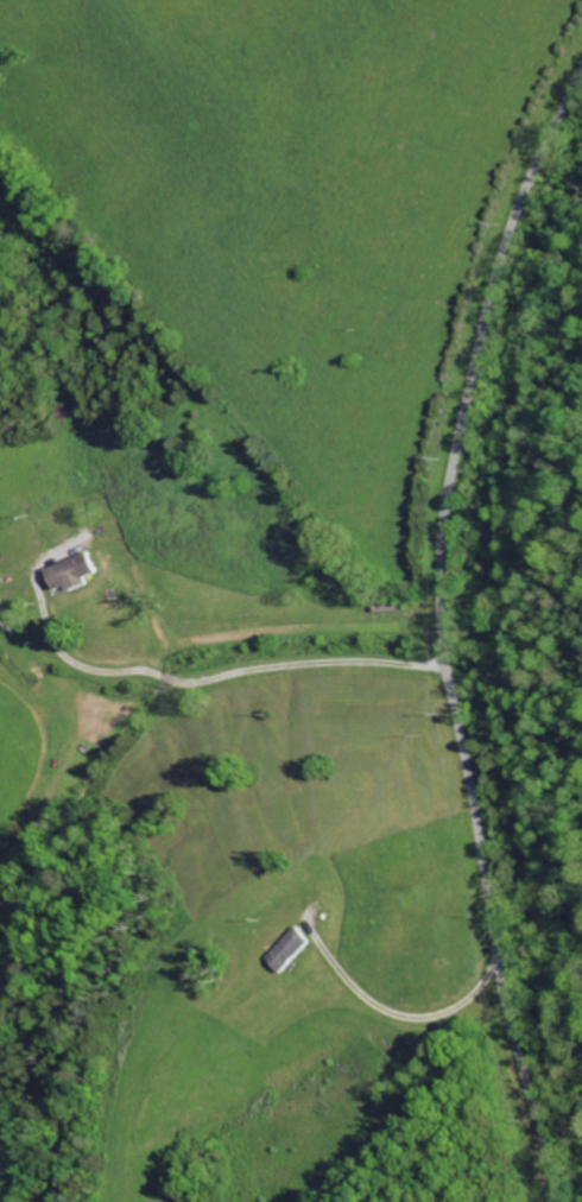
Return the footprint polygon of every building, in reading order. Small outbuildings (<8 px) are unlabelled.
[(59,591),(71,586),(73,592),(90,585),(88,578),(100,573),(91,552),(50,568),(59,591)] [(318,941),(301,925),(270,959),(286,975),(318,941)]
